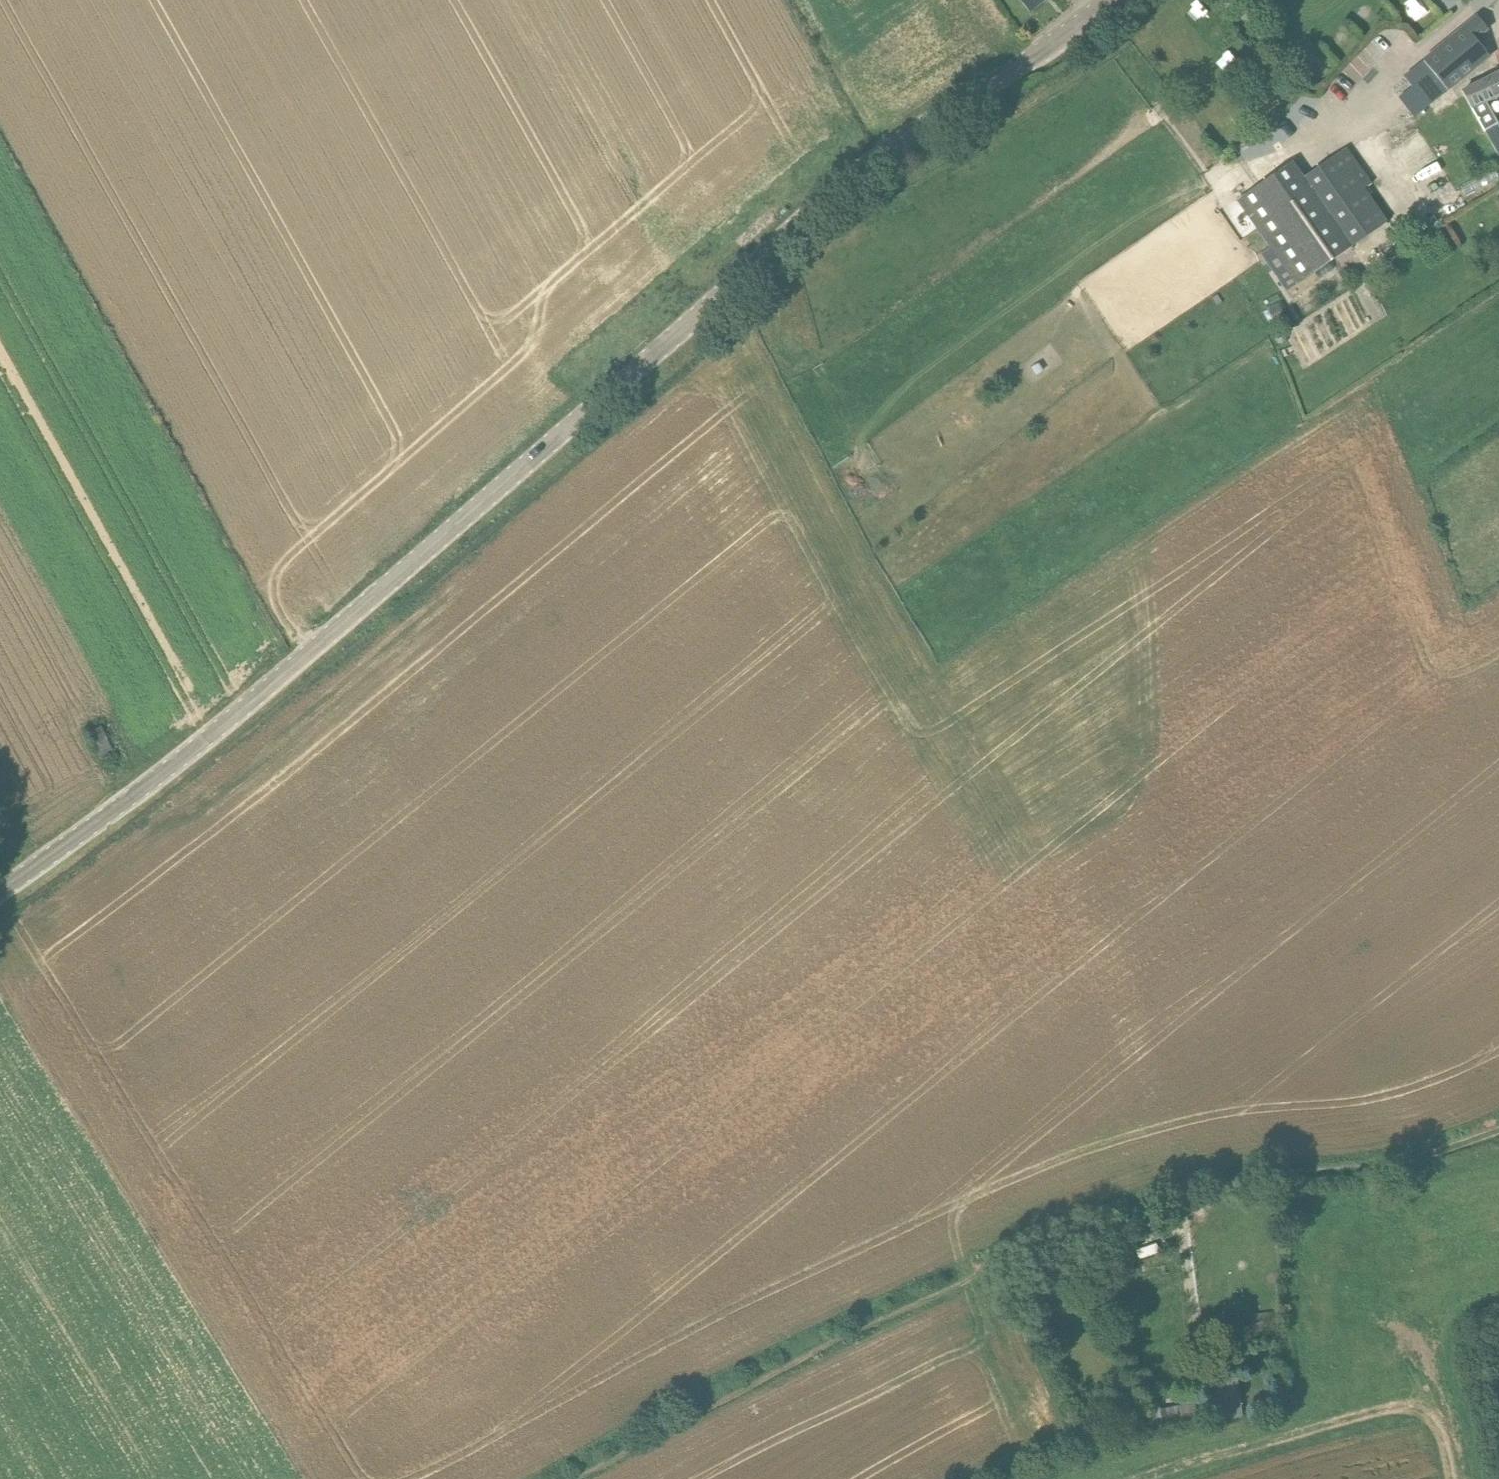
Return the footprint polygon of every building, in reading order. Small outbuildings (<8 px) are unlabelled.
[(1030,11),(1044,0),(1021,0),(1030,11)] [(1424,103),(1427,107),(1450,90),(1488,58),(1475,41),(1487,30),(1477,17),(1423,61),(1406,76),(1411,83),(1410,85),(1424,103)] [(1498,95),(1498,72),(1461,90),(1471,109),(1484,131),(1498,158),(1498,127),(1497,124),(1498,124),(1485,101),(1498,95)] [(1304,177),(1293,161),(1238,200),(1271,247),(1260,255),(1286,292),(1315,272),(1320,279),(1333,270),(1328,263),(1387,222),(1366,192),(1373,186),(1346,148),(1304,177)] [(1281,304),(1270,310),(1278,325),(1289,320),(1281,304)] [(1276,340),(1278,343),(1282,344),(1286,342),(1287,338),(1284,335),(1280,334),(1277,336),(1276,340)] [(107,723),(92,729),(105,759),(119,753),(107,723)] [(1102,1268),(1090,1270),(1094,1285),(1105,1283),(1102,1268)] [(1251,1317),(1253,1331),(1270,1329),(1268,1315),(1251,1317)] [(1237,1377),(1209,1380),(1215,1421),(1243,1417),(1237,1377)] [(1159,1403),(1146,1406),(1152,1432),(1198,1424),(1194,1399),(1179,1401),(1180,1407),(1160,1410),(1159,1403)]
